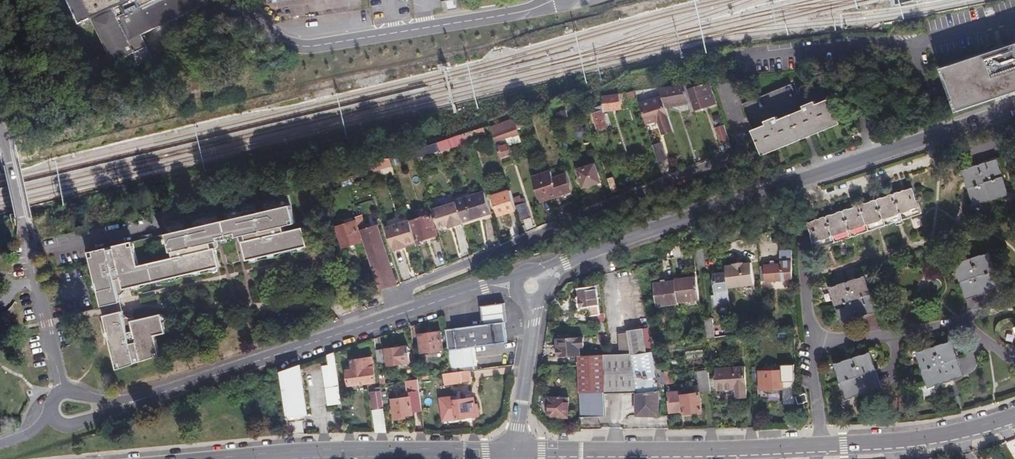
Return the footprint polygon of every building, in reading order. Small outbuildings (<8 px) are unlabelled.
[(109,64),(118,59),(123,70),(149,58),(138,35),(203,4),(201,0),(63,0),(74,23),(86,18),(109,64)] [(437,2),(438,13),(454,11),(452,0),(437,2)] [(949,65),(963,108),(1014,91),(1014,43),(949,65)] [(692,109),(712,102),(707,83),(686,90),(692,109)] [(740,105),(761,155),(839,124),(824,86),(795,98),(790,85),(740,105)] [(683,86),(658,89),(663,106),(688,102),(683,86)] [(633,97),(631,91),(624,94),(626,100),(633,97)] [(620,104),(618,94),(601,96),(602,105),(601,105),(602,112),(611,110),(611,107),(614,107),(614,105),(620,104)] [(661,135),(668,133),(658,100),(640,106),(646,125),(656,122),(661,135)] [(566,120),(563,111),(553,114),(556,123),(566,120)] [(595,130),(605,127),(599,111),(590,114),(595,130)] [(526,122),(523,115),(512,118),(513,120),(514,126),(526,122)] [(513,120),(489,128),(493,141),(502,138),(517,133),(514,126),(513,120)] [(725,139),(721,127),(713,130),(717,142),(725,139)] [(465,136),(467,143),(484,138),(481,131),(465,136)] [(507,145),(519,141),(517,133),(502,138),(507,145)] [(449,150),(467,145),(467,143),(465,136),(447,142),(449,150)] [(437,150),(439,156),(450,153),(449,150),(447,142),(435,145),(437,150)] [(435,145),(435,143),(413,150),(415,156),(437,150),(435,145)] [(495,148),(498,157),(507,154),(504,145),(495,148)] [(659,172),(667,169),(660,145),(652,148),(659,172)] [(376,161),(378,169),(390,165),(388,157),(376,161)] [(977,166),(964,170),(969,188),(988,182),(1007,176),(1001,159),(977,166)] [(364,164),(367,172),(378,169),(376,161),(364,164)] [(652,180),(658,178),(653,162),(642,166),(645,174),(650,172),(652,180)] [(582,188),(599,182),(594,165),(576,171),(582,188)] [(530,178),(538,203),(569,194),(563,177),(550,181),(548,172),(530,178)] [(334,178),(332,173),(317,177),(319,182),(334,178)] [(353,183),(351,175),(342,178),(344,185),(353,183)] [(1007,176),(988,182),(994,201),(999,199),(1012,195),(1007,176)] [(988,182),(969,188),(975,206),(994,201),(988,182)] [(816,219),(806,222),(810,232),(815,248),(824,245),(860,233),(877,228),(913,217),(924,213),(915,187),(914,188),(905,191),(887,196),(869,202),(852,207),(835,213),(816,219)] [(513,210),(512,206),(507,191),(491,196),(496,215),(513,210)] [(453,203),(459,223),(489,214),(482,194),(453,203)] [(122,293),(121,290),(217,267),(213,249),(209,250),(208,244),(211,243),(238,237),(242,236),(244,242),(240,243),(244,261),(306,247),(301,229),(282,233),(281,227),(293,224),(286,196),(162,225),(165,235),(113,247),(113,249),(107,250),(106,248),(88,253),(101,306),(119,302),(117,294),(119,294),(122,293)] [(430,210),(436,229),(447,225),(450,224),(451,227),(459,224),(459,223),(453,203),(430,210)] [(513,210),(516,221),(526,218),(521,203),(512,206),(513,210)] [(408,222),(415,242),(427,238),(428,242),(436,240),(435,236),(436,235),(430,215),(408,222)] [(334,227),(340,247),(359,241),(356,232),(358,231),(355,220),(334,227)] [(390,249),(414,242),(407,221),(384,229),(390,249)] [(359,231),(378,291),(394,286),(375,226),(359,231)] [(758,283),(790,281),(788,252),(778,253),(779,264),(757,266),(758,283)] [(954,265),(966,301),(976,297),(1000,290),(989,254),(976,258),(954,265)] [(722,274),(724,290),(750,287),(747,265),(739,266),(739,265),(729,266),(729,267),(721,268),(722,274)] [(710,307),(726,305),(724,290),(722,274),(710,275),(712,292),(712,295),(708,296),(710,307)] [(855,280),(850,281),(855,300),(874,294),(869,276),(855,280)] [(675,303),(697,300),(694,278),(672,280),(672,282),(675,303)] [(841,284),(829,287),(835,306),(855,300),(850,281),(841,284)] [(651,284),(654,307),(675,304),(675,303),(672,282),(651,284)] [(586,319),(587,325),(597,325),(604,324),(603,316),(598,316),(593,287),(575,289),(576,298),(575,299),(577,311),(588,310),(589,318),(586,319)] [(855,300),(835,306),(840,324),(858,318),(867,316),(879,312),(874,294),(855,300)] [(480,309),(482,325),(502,322),(504,322),(502,306),(480,309)] [(157,356),(152,337),(164,334),(159,314),(129,321),(128,319),(125,318),(122,318),(121,312),(102,316),(116,370),(133,364),(157,356)] [(742,331),(740,314),(732,315),(734,331),(742,331)] [(699,322),(702,339),(712,338),(709,320),(699,322)] [(482,325),(443,329),(449,373),(465,371),(473,370),(470,347),(505,342),(502,322),(482,325)] [(597,325),(602,353),(608,353),(604,324),(597,325)] [(731,335),(729,324),(720,325),(722,337),(731,335)] [(627,349),(646,347),(645,340),(645,339),(641,340),(638,331),(638,329),(623,332),(623,334),(627,349)] [(647,340),(645,329),(638,331),(641,340),(645,339),(645,340),(647,340)] [(416,335),(419,353),(441,350),(438,331),(416,335)] [(616,351),(627,349),(623,334),(615,336),(616,351)] [(582,347),(581,338),(566,339),(566,335),(558,336),(558,340),(555,340),(556,356),(578,354),(578,347),(582,347)] [(943,345),(937,347),(942,366),(960,360),(954,342),(943,345)] [(386,365),(407,362),(405,345),(384,348),(386,365)] [(576,358),(578,418),(603,417),(602,395),(636,394),(637,416),(657,416),(657,391),(655,390),(646,347),(627,349),(628,355),(616,356),(576,358)] [(927,350),(918,352),(924,371),(942,366),(937,347),(927,350)] [(373,351),(375,365),(383,364),(381,350),(373,351)] [(862,356),(856,358),(861,376),(879,371),(874,352),(862,356)] [(339,404),(332,354),(325,357),(326,366),(320,367),(325,406),(339,404)] [(346,371),(348,385),(373,382),(370,357),(349,360),(350,366),(350,370),(346,371)] [(846,361),(836,364),(841,382),(861,376),(856,358),(846,361)] [(942,366),(924,371),(929,388),(947,383),(965,377),(962,369),(960,360),(942,366)] [(278,372),(286,434),(300,434),(298,420),(302,419),(301,414),(304,413),(298,365),(278,372)] [(783,382),(788,382),(788,365),(782,366),(782,371),(764,371),(764,390),(783,389),(783,382)] [(745,397),(743,368),(715,369),(716,391),(735,389),(735,398),(745,397)] [(465,371),(449,373),(451,383),(467,382),(465,371)] [(861,376),(841,382),(846,400),(862,395),(885,389),(882,380),(879,371),(861,376)] [(406,398),(390,400),(392,420),(404,419),(404,417),(404,414),(412,412),(420,411),(415,380),(403,382),(406,398)] [(370,410),(373,433),(383,433),(380,404),(378,391),(368,393),(370,410)] [(701,411),(698,393),(680,396),(683,414),(701,411)] [(806,393),(797,396),(800,405),(809,402),(806,393)] [(441,417),(454,416),(451,396),(439,397),(441,417)] [(567,418),(566,398),(547,399),(547,414),(552,418),(567,418)] [(454,402),(456,420),(478,417),(476,406),(474,406),(473,399),(454,402)] [(788,428),(798,427),(797,414),(788,414),(788,428)]
